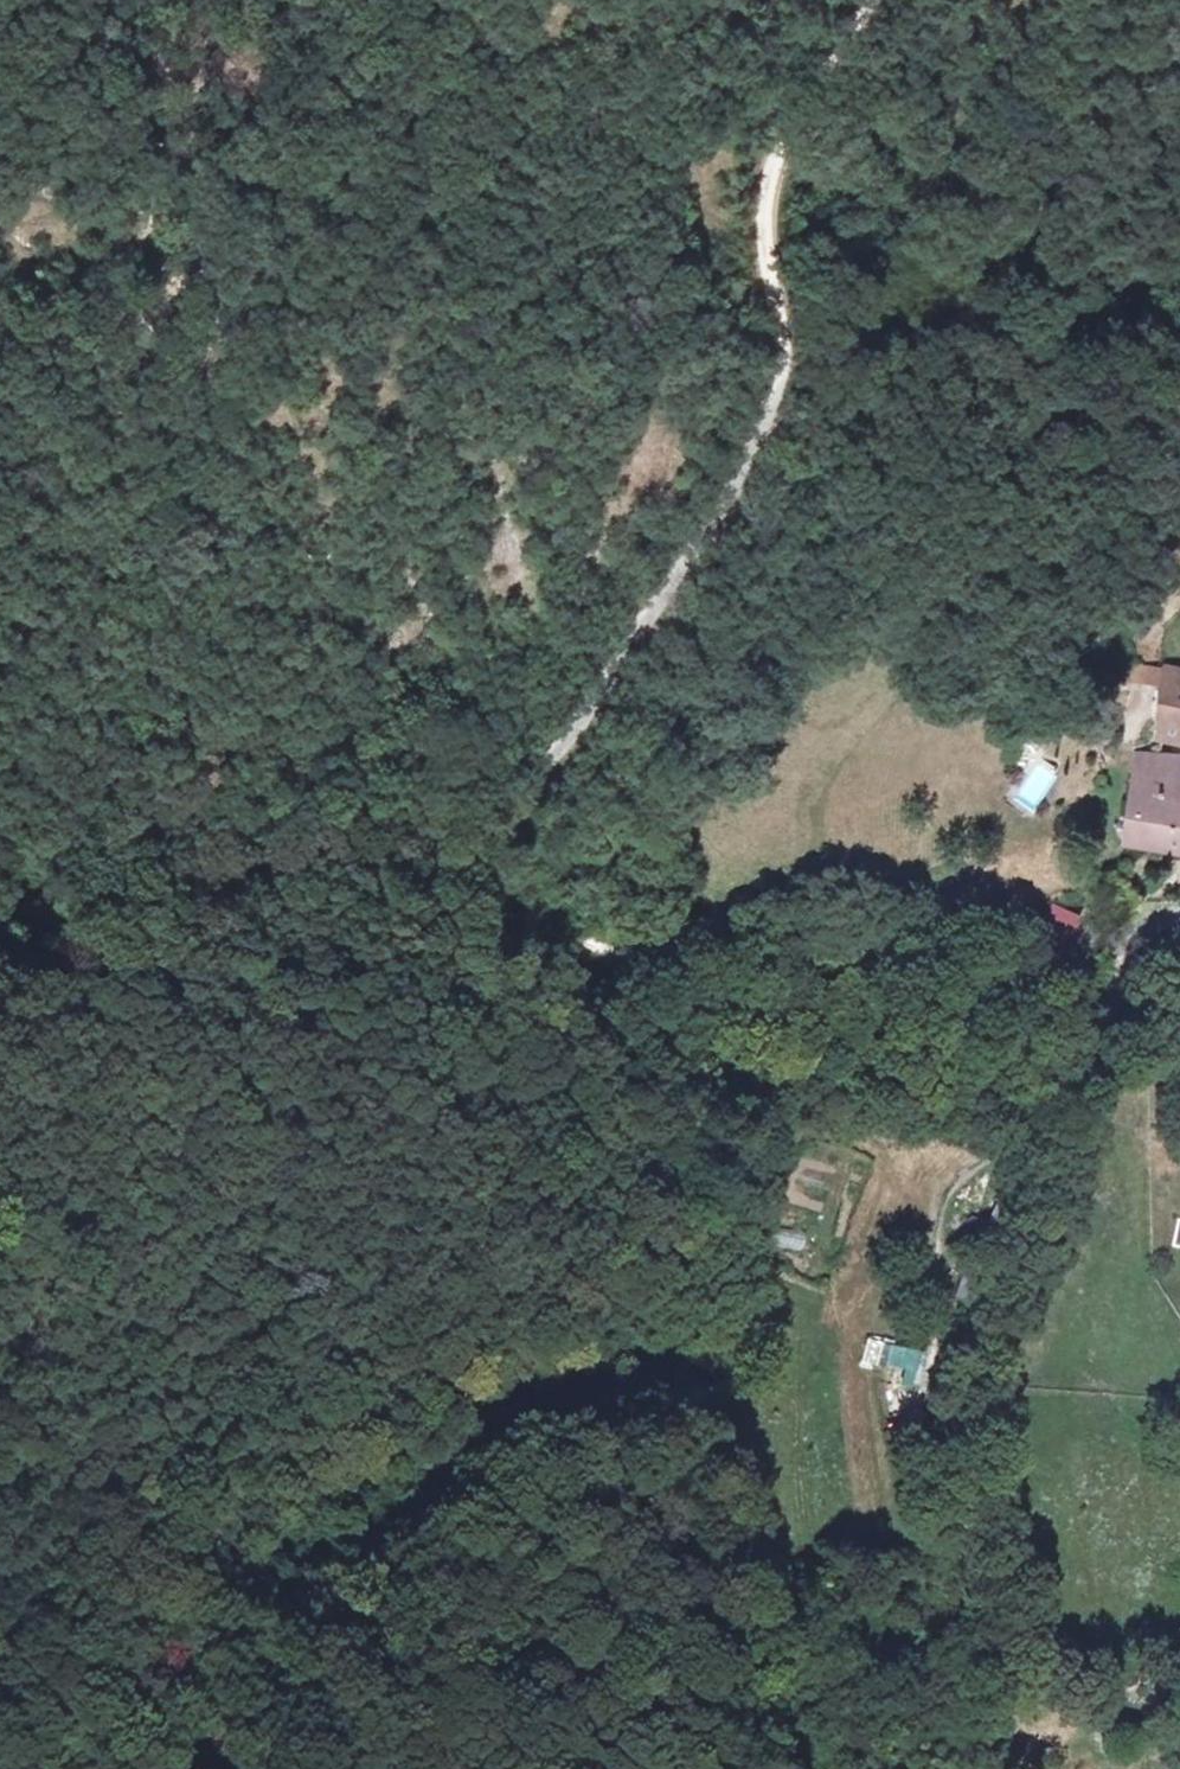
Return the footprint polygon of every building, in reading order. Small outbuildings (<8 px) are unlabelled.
[(1157,678),(1148,744),(1179,749),(1179,680),(1157,678)] [(1179,860),(1179,804),(1175,803),(1175,760),(1143,756),(1135,755),(1119,796),(1137,797),(1131,850),(1179,860)] [(1114,847),(1131,850),(1137,797),(1119,796),(1114,847)] [(769,1226),(766,1244),(802,1249),(805,1231),(769,1226)] [(881,1365),(884,1335),(864,1333),(861,1362),(881,1365)] [(920,1351),(892,1344),(887,1367),(903,1371),(901,1383),(912,1385),(920,1351)] [(1169,1738),(1168,1762),(1179,1761),(1179,1738),(1169,1738)]
